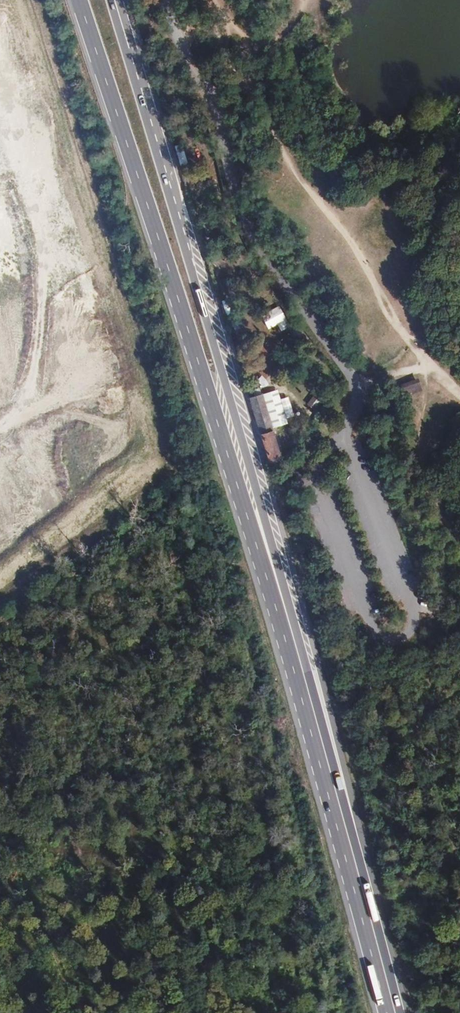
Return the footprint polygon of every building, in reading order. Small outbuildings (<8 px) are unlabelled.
[(277,325),(279,330),(287,328),(279,306),(260,313),(266,329),(277,325)] [(259,387),(266,384),(263,375),(255,378),(259,387)] [(422,391),(418,379),(400,385),(404,396),(422,391)] [(262,393),(251,399),(260,434),(271,427),(262,393)] [(271,427),(260,434),(268,463),(284,453),(276,424),(271,427)]
